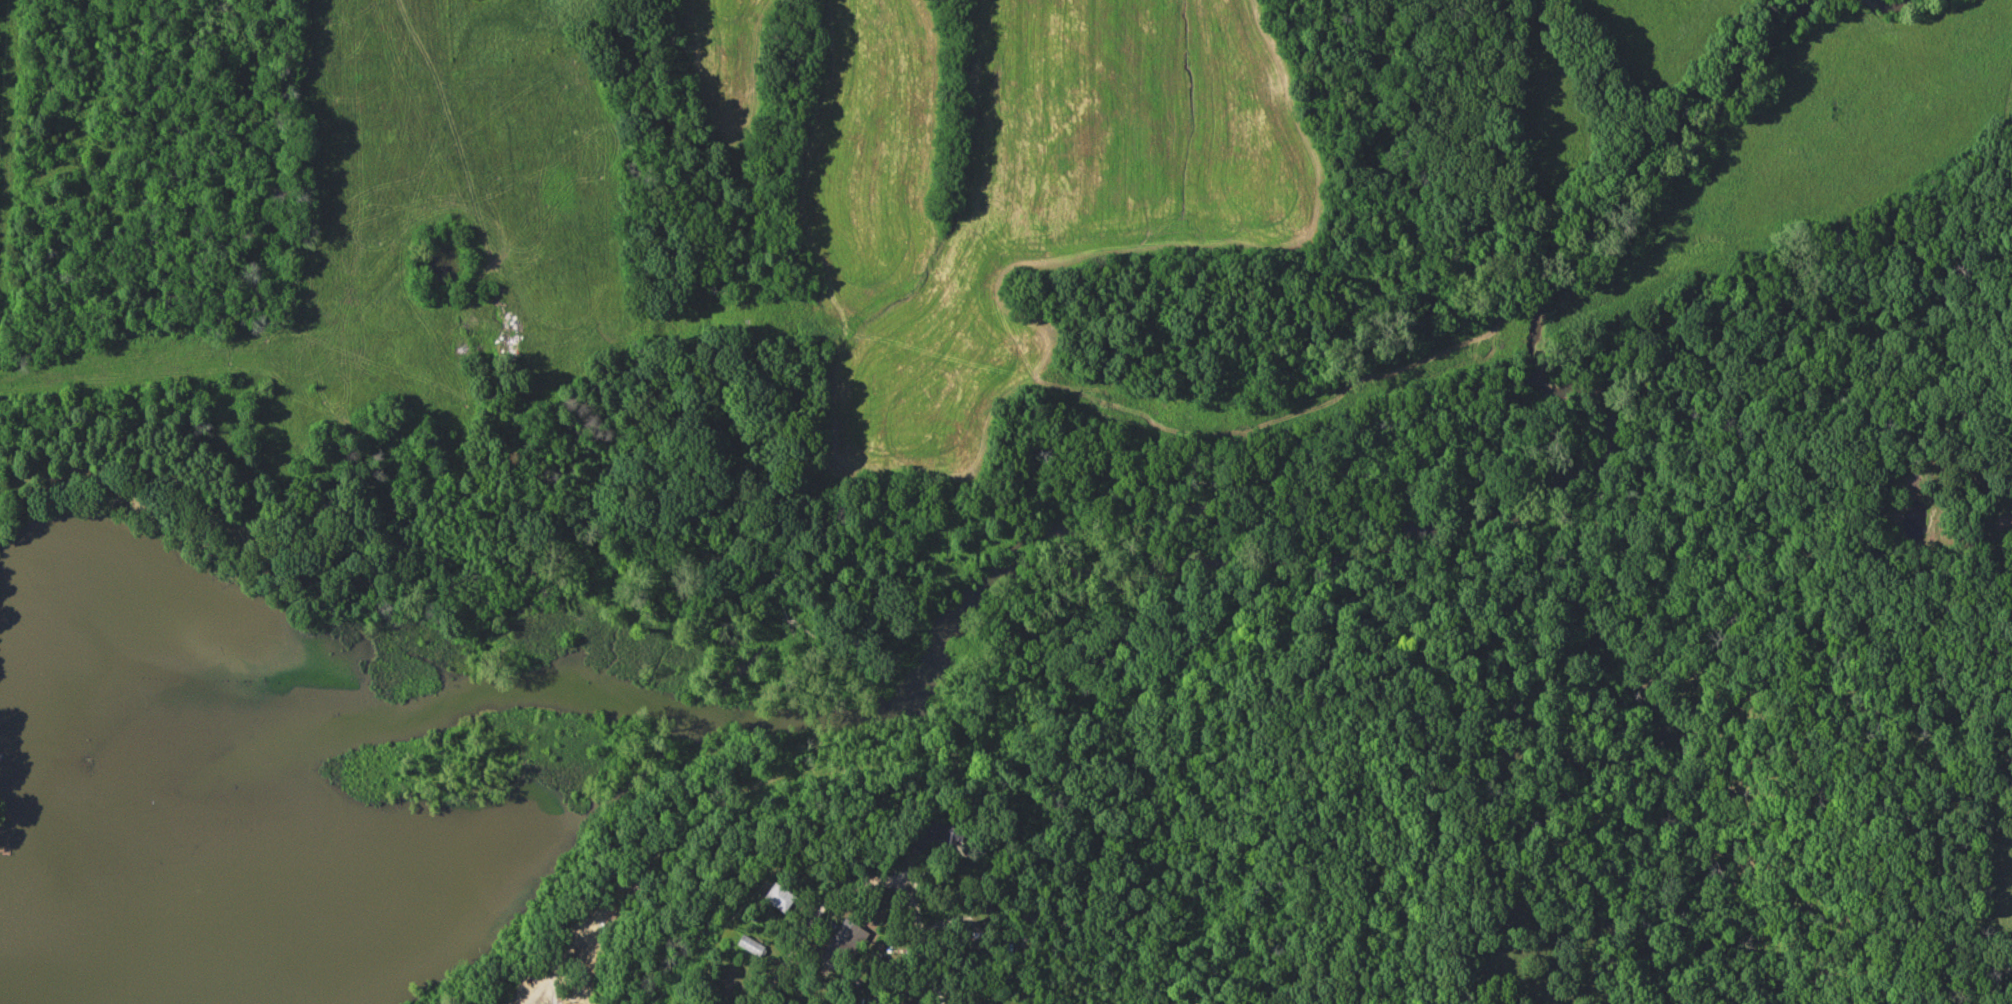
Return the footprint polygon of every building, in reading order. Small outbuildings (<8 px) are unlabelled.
[(917,850),(929,852),(932,839),(966,846),(969,829),(936,823),(935,827),(922,824),(917,850)] [(801,897),(781,883),(769,900),(790,914),(801,897)] [(847,959),(853,962),(871,932),(847,918),(821,962),(839,972),(847,959)] [(768,948),(747,935),(741,945),(762,958),(768,948)]
